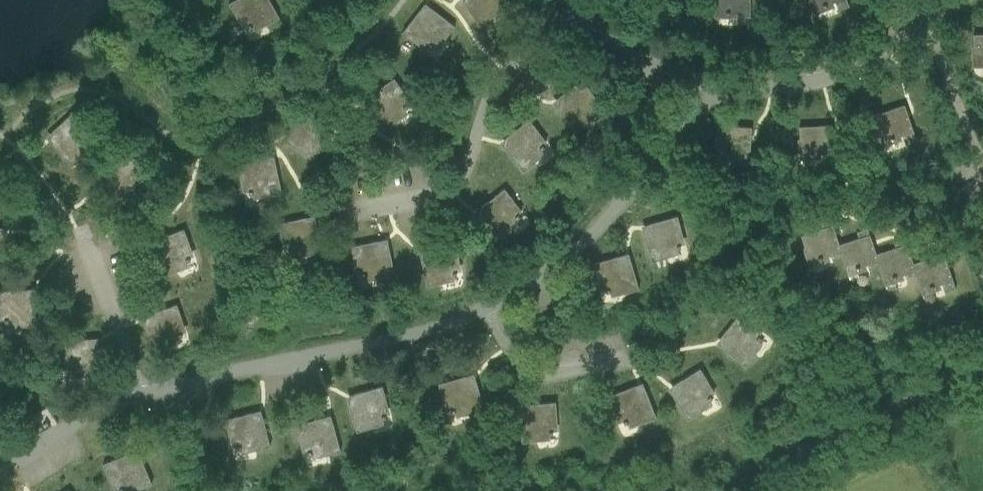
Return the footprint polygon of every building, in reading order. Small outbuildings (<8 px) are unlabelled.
[(229,4),(236,18),(241,15),(249,30),(264,21),(266,26),(280,18),(269,0),(236,0),(229,4)] [(463,0),(479,26),(492,18),(489,13),(503,5),(500,0),(464,0),(463,0)] [(739,23),(750,23),(750,0),(717,0),(717,21),(718,21),(718,14),(726,14),(726,15),(729,15),(729,14),(739,14),(739,23)] [(818,18),(818,17),(815,10),(823,7),(824,8),(827,7),(826,5),(835,2),(839,10),(849,6),(846,0),(811,0),(818,18)] [(402,33),(414,42),(418,38),(431,49),(441,36),(445,39),(455,27),(432,8),(429,12),(424,13),(421,10),(402,33)] [(973,35),(975,71),(975,63),(982,63),(982,35),(973,35)] [(372,103),(368,106),(385,130),(397,122),(394,117),(408,108),(399,94),(403,91),(394,78),(370,95),(372,99),(372,103)] [(884,150),(885,150),(883,142),(890,140),(891,141),(894,140),(893,138),(903,135),(906,144),(916,141),(904,105),(873,116),(884,150)] [(292,140),(289,144),(314,160),(322,147),(318,145),(327,131),(313,121),(316,117),(303,109),(287,133),(291,136),(292,140)] [(55,140),(51,143),(72,165),(83,154),(79,150),(92,139),(80,127),(84,123),(74,112),(52,132),(55,136),(55,140)] [(508,146),(505,149),(523,172),(535,162),(532,158),(545,148),(534,135),(538,132),(529,119),(506,138),(509,142),(508,146)] [(799,127),(801,163),(802,163),(801,155),(810,155),(810,156),(813,156),(813,155),(823,154),(823,163),(834,163),(832,125),(799,127)] [(718,126),(716,162),(717,162),(717,154),(725,154),(725,156),(729,156),(729,155),(739,155),(738,164),(749,165),(751,128),(718,126)] [(113,183),(109,187),(129,208),(141,198),(137,194),(149,182),(138,170),(142,167),(131,155),(109,176),(113,179),(113,183)] [(267,159),(238,165),(241,180),(246,179),(249,195),(266,192),(267,197),(282,194),(276,165),(271,166),(268,163),(267,159)] [(504,189),(481,207),(484,211),(484,215),(480,218),(499,241),(510,232),(507,228),(520,217),(510,204),(514,201),(504,189)] [(643,234),(651,262),(666,258),(665,253),(681,248),(676,232),(681,231),(677,216),(649,224),(650,229),(648,232),(643,234)] [(286,238),(290,254),(306,251),(307,256),(322,253),(316,224),(312,225),(308,223),(307,218),(278,224),(281,239),(286,238)] [(838,245),(839,245),(830,219),(820,223),(822,229),(801,236),(813,270),(811,262),(818,260),(819,261),(822,260),(822,258),(831,255),(832,258),(841,255),(842,255),(838,245)] [(152,250),(163,278),(177,272),(175,267),(191,261),(184,245),(189,244),(184,229),(156,240),(158,244),(156,248),(152,250)] [(842,255),(841,255),(850,279),(848,272),(855,269),(856,270),(859,269),(859,268),(868,265),(869,268),(878,264),(879,264),(876,255),(867,229),(857,232),(859,238),(839,245),(838,245),(842,255)] [(879,264),(878,264),(887,289),(885,281),(892,278),(893,280),(896,279),(896,277),(905,274),(906,277),(915,274),(916,274),(913,264),(904,238),(894,242),(896,248),(876,255),(879,264)] [(380,241),(351,247),(354,262),(359,261),(362,277),(378,274),(379,279),(395,276),(389,247),(384,248),(381,246),(380,241)] [(421,258),(427,287),(442,284),(441,279),(457,275),(454,259),(459,258),(456,243),(427,249),(427,254),(425,257),(421,258)] [(916,274),(915,274),(924,298),(925,298),(922,291),(930,288),(930,289),(933,288),(933,287),(942,284),(945,293),(955,289),(943,254),(913,264),(916,274)] [(621,256),(593,264),(597,279),(602,277),(606,293),(623,289),(624,294),(639,290),(631,261),(626,263),(623,261),(621,256)] [(0,291),(0,307),(4,306),(5,323),(21,322),(22,327),(37,326),(35,297),(30,297),(27,294),(27,290),(0,291)] [(177,305),(149,315),(151,319),(149,323),(144,325),(154,353),(169,347),(167,342),(183,337),(177,321),(182,319),(177,305)] [(739,314),(721,337),(725,340),(725,344),(722,348),(745,366),(755,354),(751,351),(761,338),(748,328),(751,324),(739,314)] [(85,372),(85,377),(100,376),(99,346),(94,347),(91,344),(90,339),(61,341),(62,356),(67,356),(68,373),(85,372)] [(700,369),(675,384),(677,388),(676,392),(672,395),(688,420),(701,412),(698,408),(712,399),(704,385),(708,382),(700,369)] [(438,384),(442,399),(447,397),(452,414),(468,409),(469,414),(484,410),(476,382),(472,383),(468,381),(467,376),(438,384)] [(349,404),(357,432),(371,428),(370,423),(386,419),(382,402),(387,401),(382,386),(354,394),(355,399),(353,403),(349,404)] [(635,386),(608,397),(613,411),(618,409),(624,425),(640,419),(642,424),(656,418),(645,390),(641,392),(637,390),(635,386)] [(524,413),(519,413),(521,443),(537,441),(536,436),(553,435),(552,418),(557,418),(555,402),(526,405),(526,410),(524,413)] [(225,420),(229,435),(234,434),(238,450),(254,446),(255,451),(270,447),(263,418),(258,419),(255,417),(254,413),(225,420)] [(323,418),(295,426),(299,441),(304,439),(308,455),(324,451),(326,456),(341,451),(333,423),(328,424),(325,422),(323,418)] [(109,479),(114,477),(120,490),(123,490),(136,486),(138,490),(152,484),(141,457),(136,459),(132,458),(130,453),(103,465),(109,479)]
